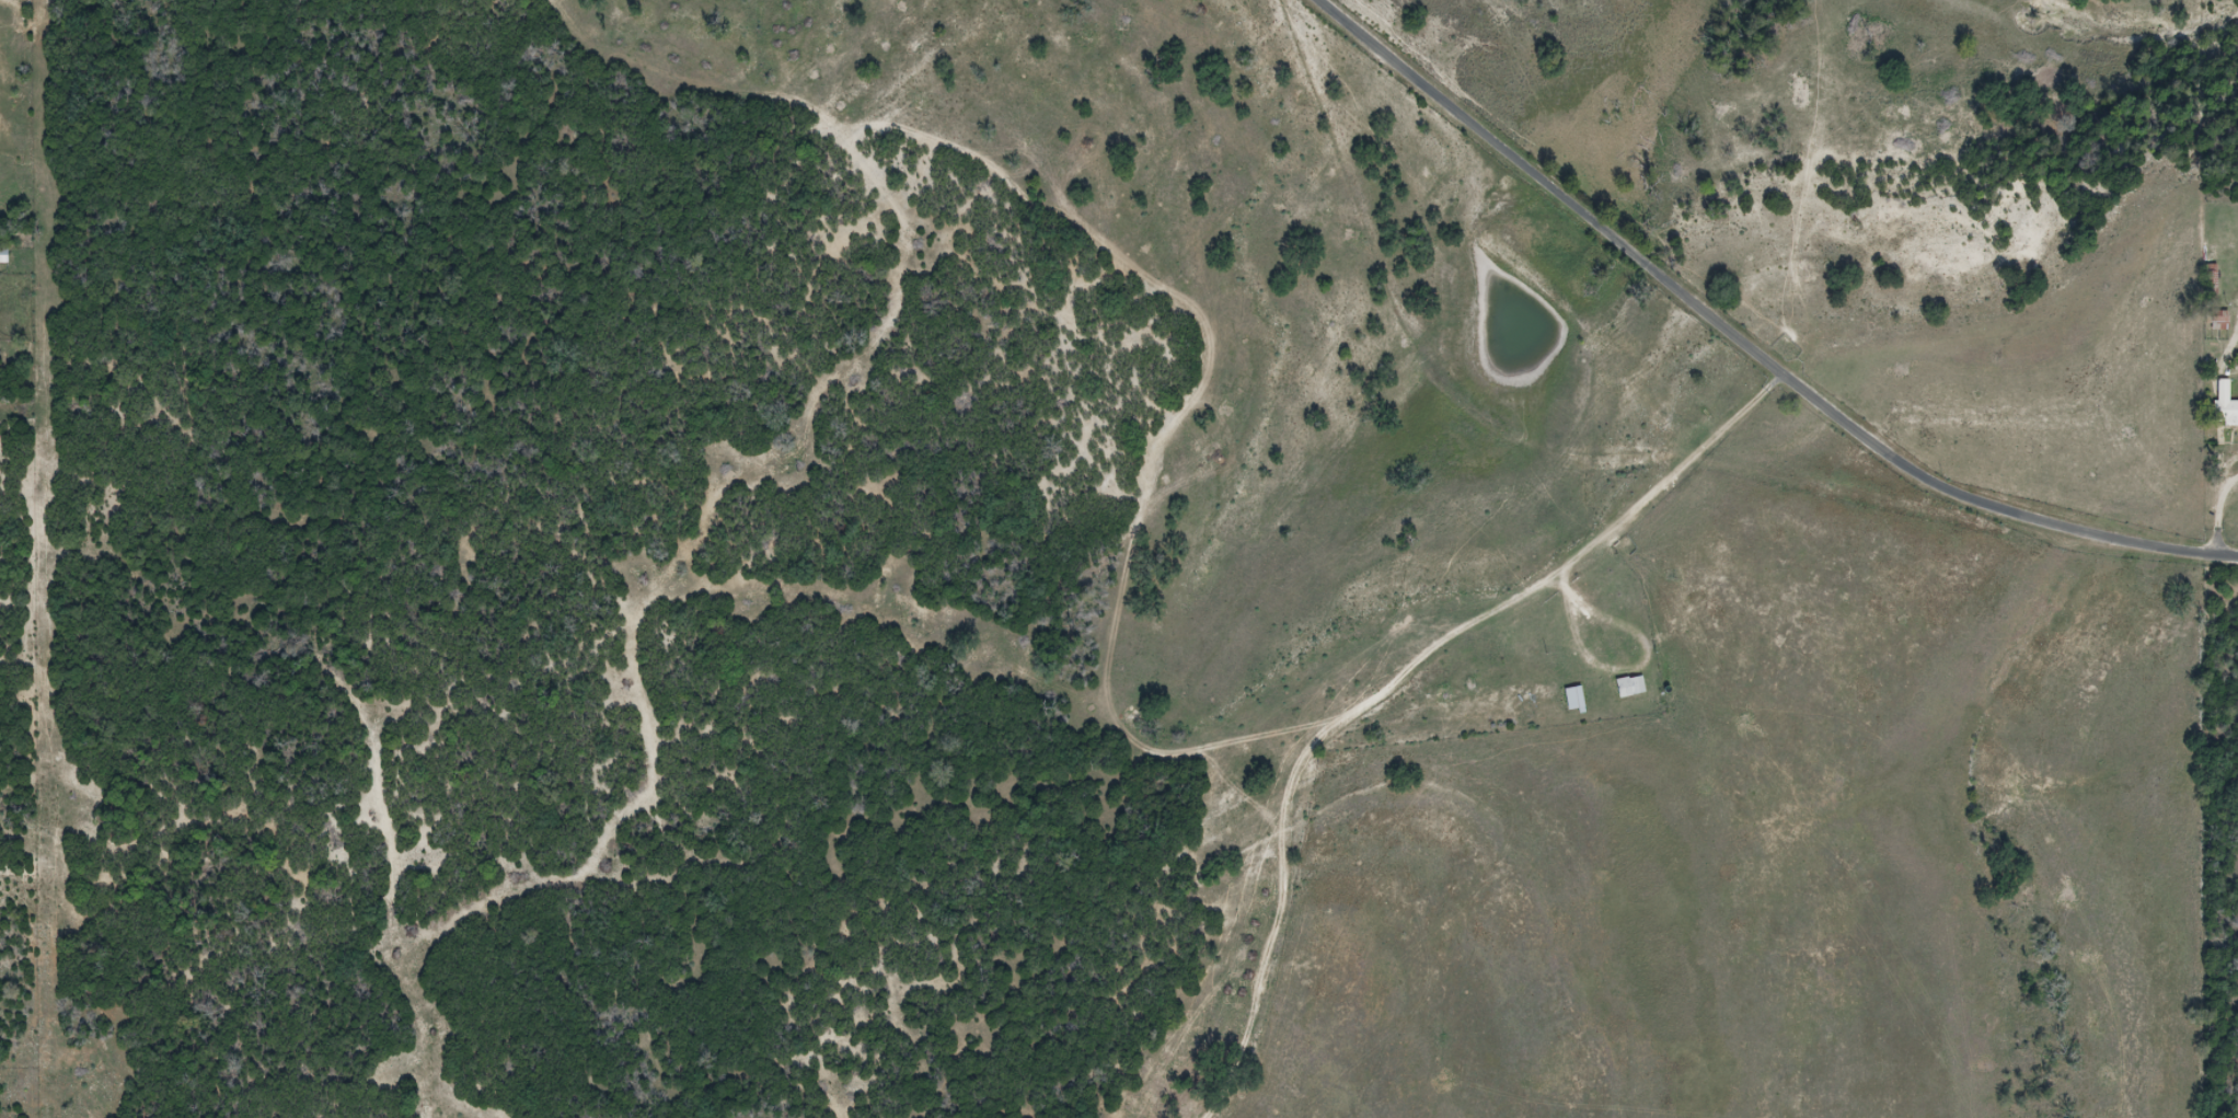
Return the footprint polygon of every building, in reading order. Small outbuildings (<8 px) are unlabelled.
[(2208,332),(2228,332),(2228,312),(2208,312),(2208,332)] [(2215,381),(2215,426),(2237,426),(2237,403),(2228,403),(2228,381),(2215,381)] [(1617,682),(1620,700),(1646,695),(1643,677),(1617,682)] [(1586,713),(1582,687),(1565,690),(1569,716),(1586,713)]
